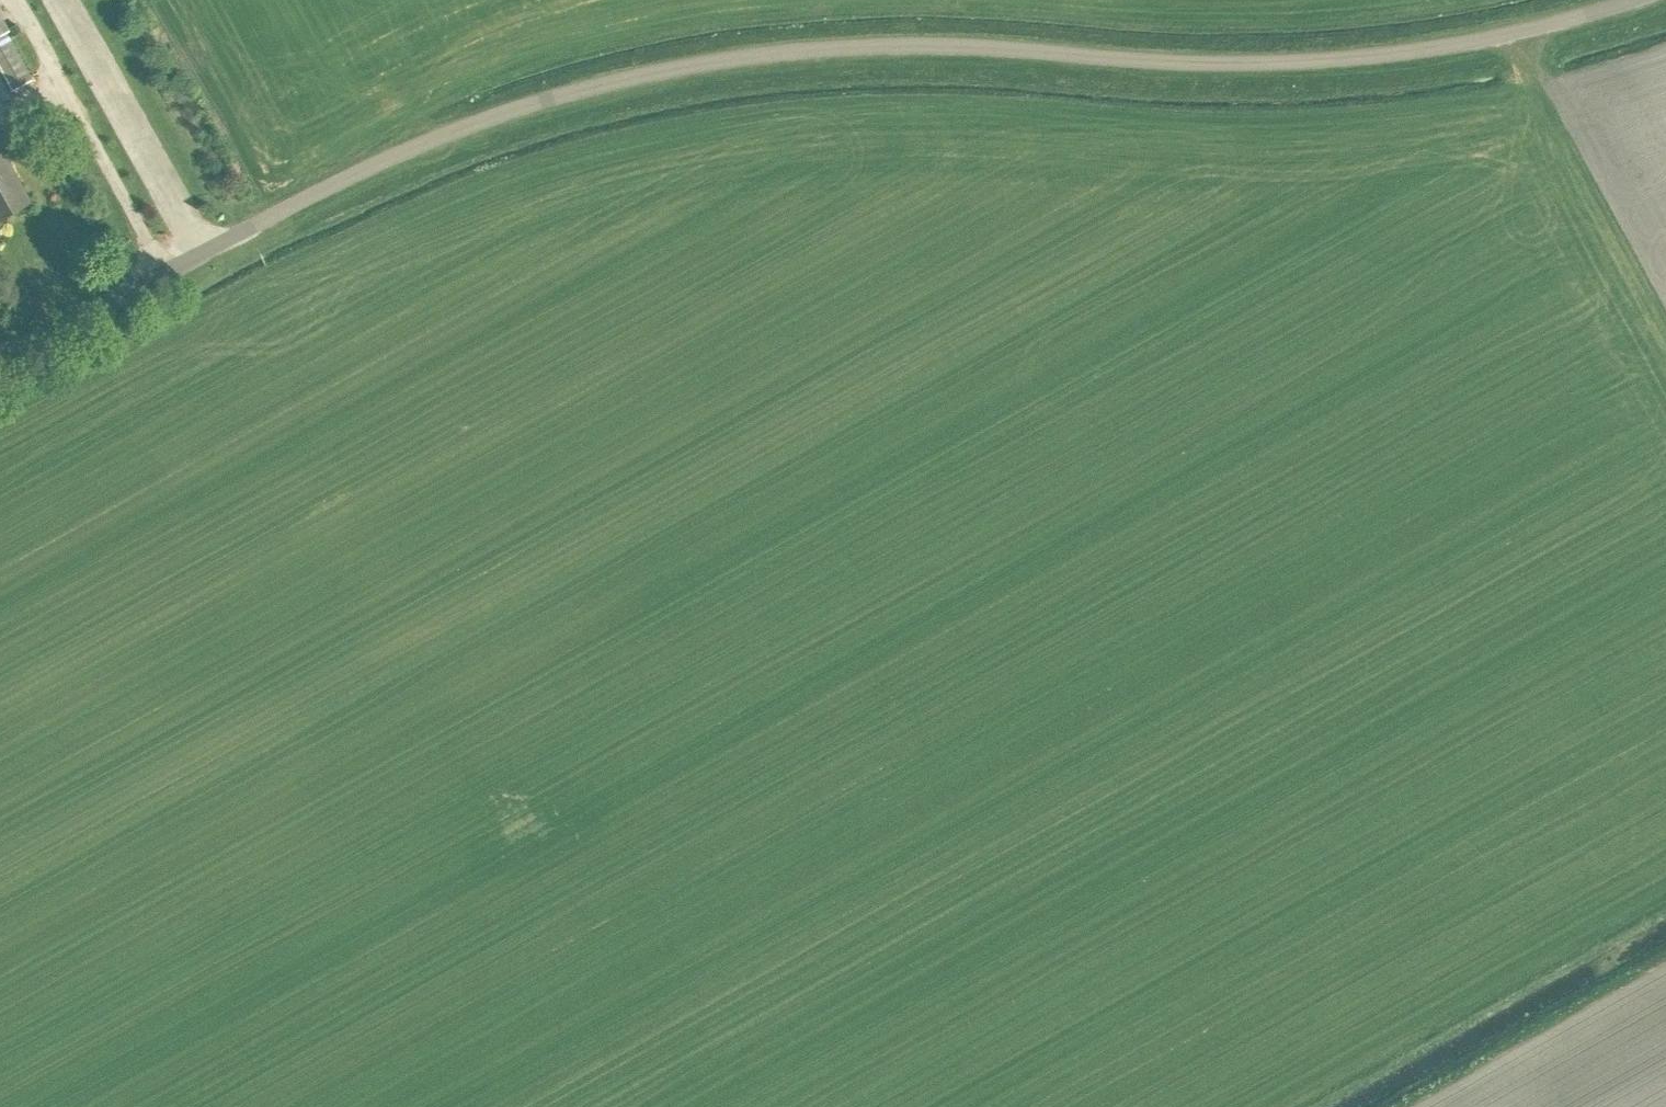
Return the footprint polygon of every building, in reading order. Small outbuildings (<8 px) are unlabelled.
[(7,33),(10,31),(0,14),(0,37),(7,33)] [(7,33),(0,37),(0,73),(10,92),(33,80),(7,33)] [(10,97),(0,79),(0,102),(10,97)] [(31,203),(3,152),(0,153),(0,220),(31,203)]
